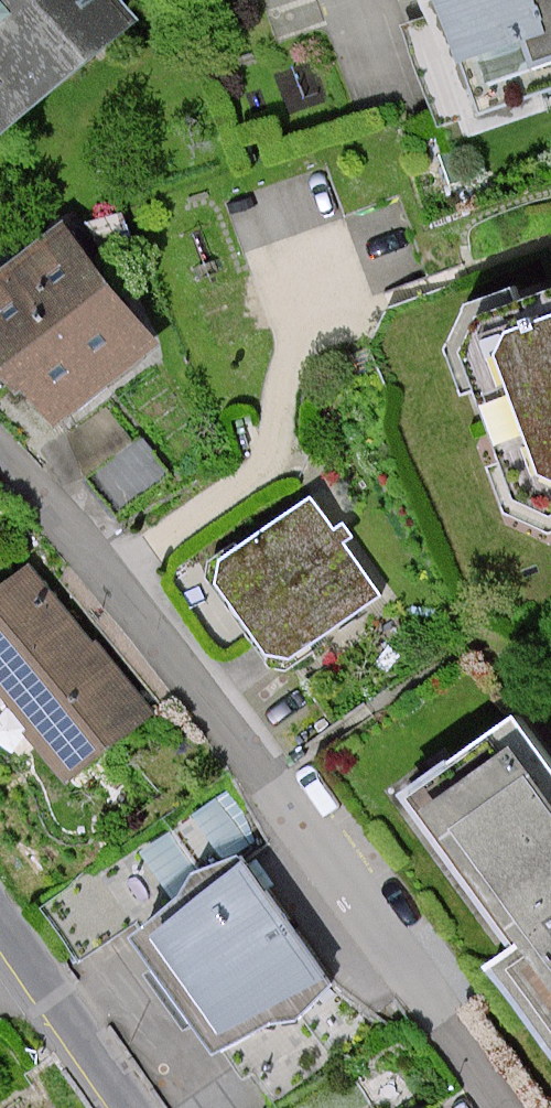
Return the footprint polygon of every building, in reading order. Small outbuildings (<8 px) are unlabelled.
[(133,28),(110,0),(0,0),(0,139),(133,28)] [(467,99),(550,71),(550,0),(435,0),(467,99)] [(0,271),(0,376),(50,440),(153,359),(52,230),(0,271)] [(502,304),(493,329),(537,463),(550,470),(550,288),(502,304)] [(382,604),(310,499),(210,567),(281,672),(382,604)] [(0,599),(0,668),(90,775),(167,710),(43,563),(0,599)] [(511,737),(426,798),(524,935),(486,962),(550,1051),(550,793),(511,737)] [(193,1013),(206,1005),(151,923),(270,844),(233,789),(146,848),(181,900),(137,929),(193,1013)] [(325,975),(244,866),(157,930),(238,1039),(325,975)]
